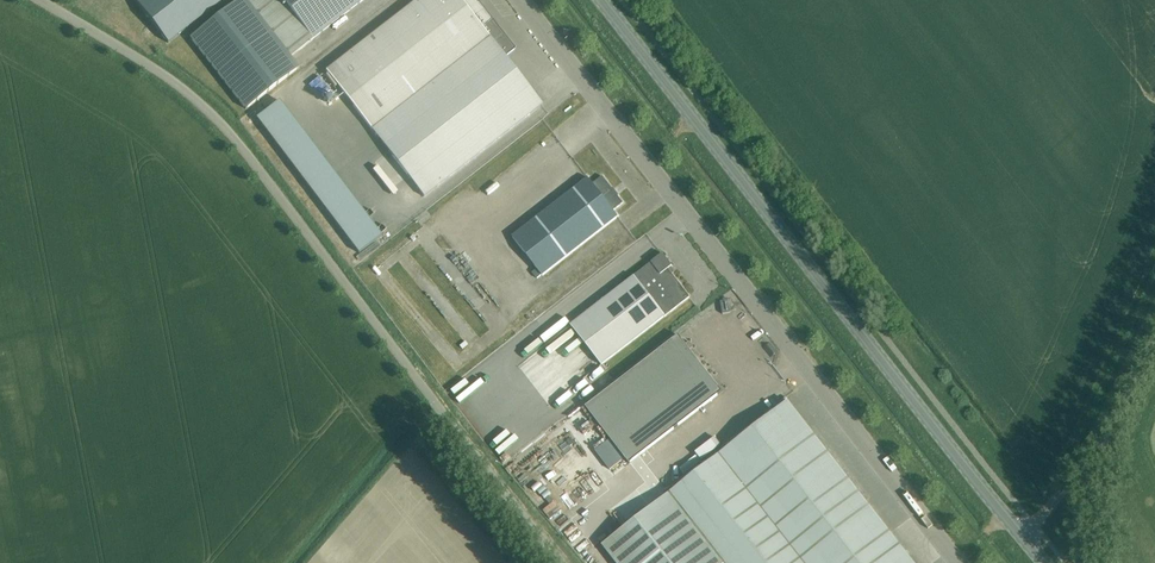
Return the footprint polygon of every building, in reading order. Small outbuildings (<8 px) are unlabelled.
[(168,43),(224,0),(134,0),(168,43)] [(312,38),(362,0),(239,0),(190,38),(246,110),(299,68),(289,55),(312,38)] [(476,0),(417,0),(326,71),(424,197),(543,104),(505,57),(514,49),(476,0)] [(359,254),(382,236),(279,101),(256,118),(359,254)] [(539,167),(541,159),(523,153),(520,161),(539,167)] [(513,237),(542,276),(618,217),(614,211),(623,203),(603,177),(593,184),(588,178),(588,179),(587,177),(568,192),(569,193),(513,237)] [(543,209),(571,187),(566,180),(559,186),(555,182),(543,191),(547,196),(539,204),(543,209)] [(571,326),(602,365),(664,317),(665,317),(690,298),(668,269),(672,266),(663,254),(633,277),(571,326)] [(539,329),(527,334),(531,342),(543,337),(539,329)] [(678,336),(586,407),(630,464),(722,392),(689,350),(693,347),(690,342),(686,345),(678,336)] [(602,546),(616,562),(913,562),(788,401),(602,546)] [(888,447),(881,452),(890,464),(897,459),(888,447)] [(606,478),(598,467),(594,470),(591,467),(583,473),(586,478),(583,481),(588,488),(594,483),(596,486),(606,478)]
